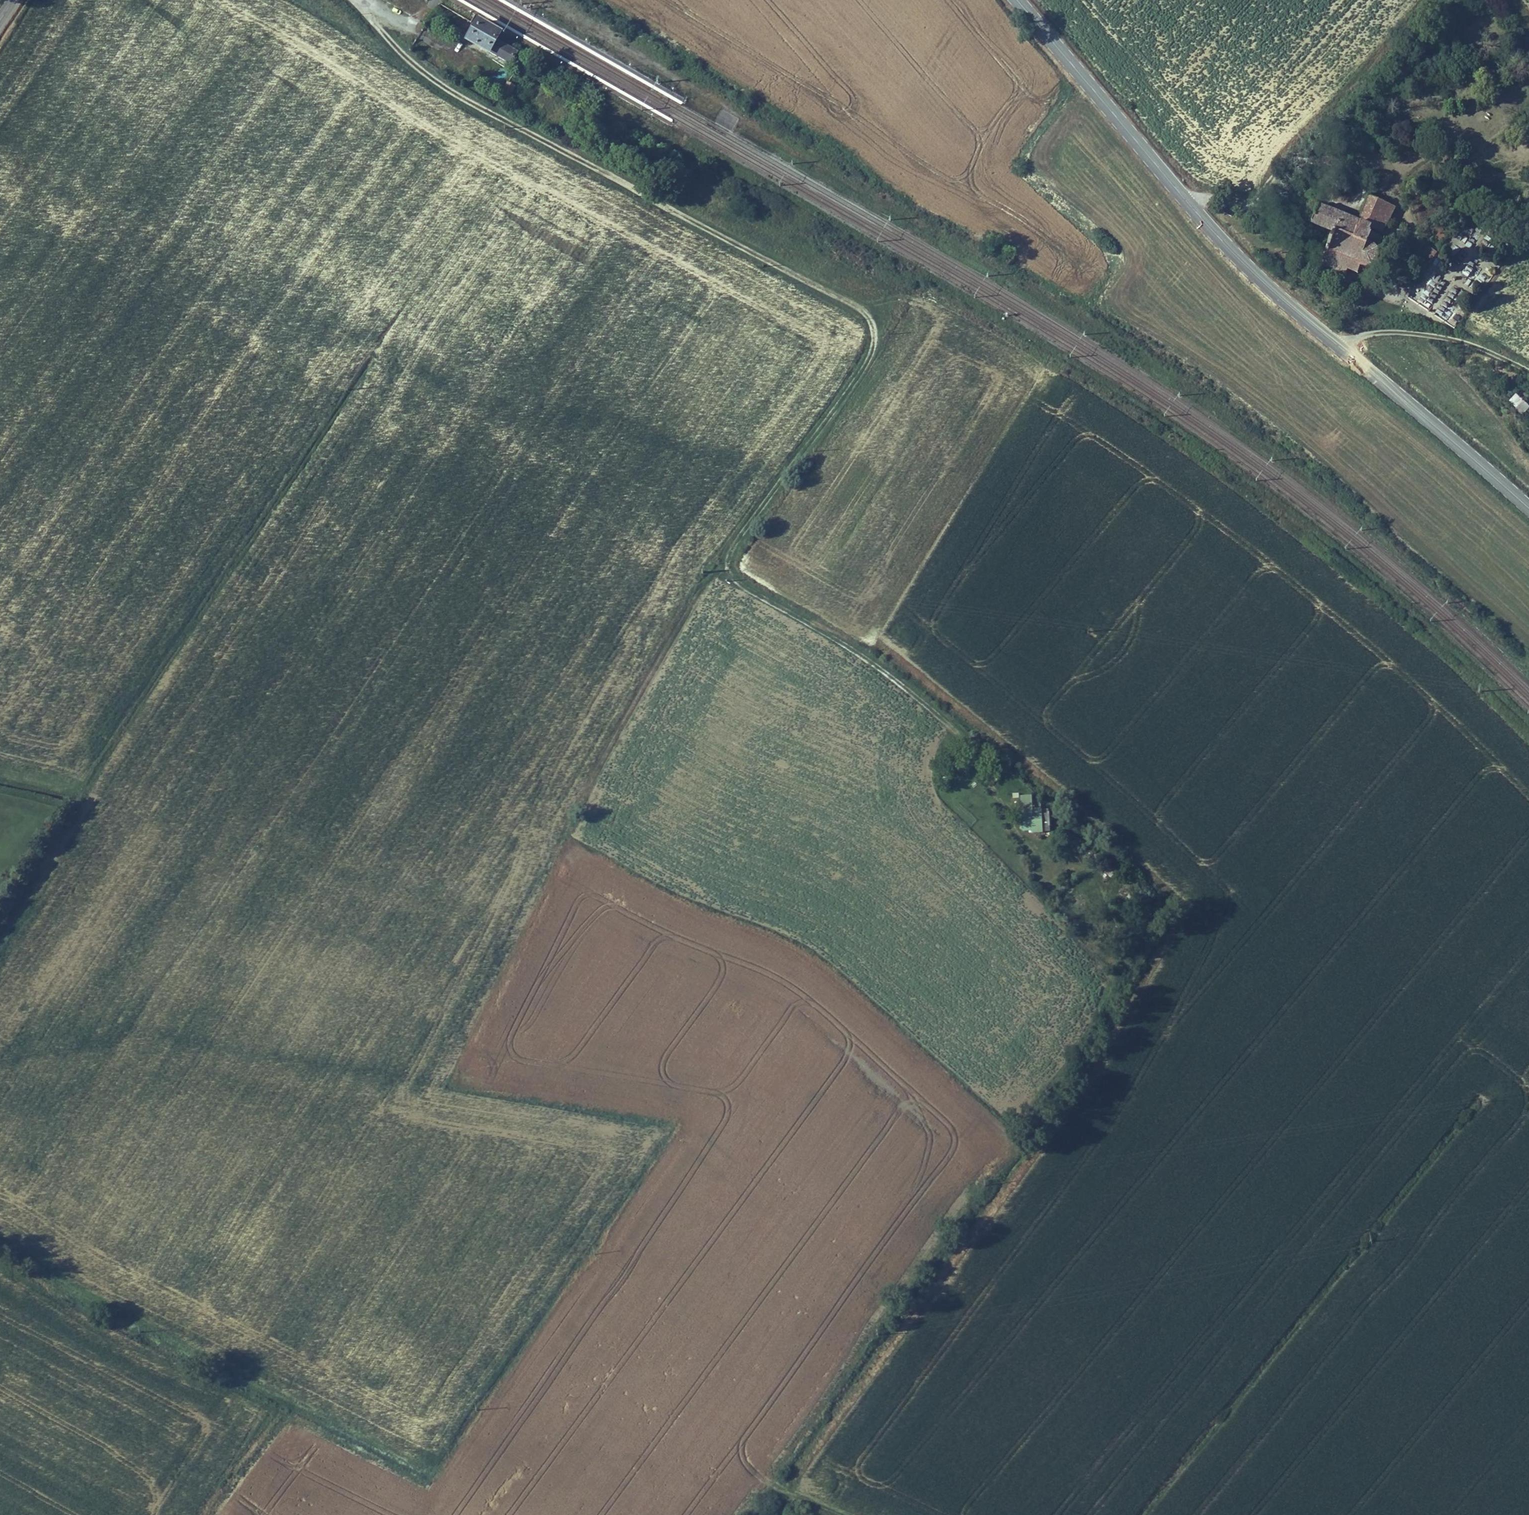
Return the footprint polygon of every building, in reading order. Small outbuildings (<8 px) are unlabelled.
[(467,37),(491,51),(498,39),(503,29),(479,16),(467,37)] [(498,39),(491,51),(513,63),(520,51),(498,39)] [(507,81),(500,99),(508,103),(516,85),(507,81)] [(1329,224),(1354,233),(1395,250),(1399,238),(1405,242),(1413,220),(1384,210),(1377,225),(1335,210),(1329,224)] [(1354,233),(1338,269),(1364,279),(1367,273),(1377,277),(1378,274),(1384,276),(1390,278),(1403,283),(1405,283),(1407,283),(1409,282),(1410,281),(1413,276),(1415,273),(1401,263),(1405,252),(1401,251),(1405,242),(1399,238),(1395,250),(1354,233)] [(1428,245),(1422,255),(1431,261),(1437,251),(1428,245)] [(1427,284),(1435,288),(1441,276),(1433,272),(1427,284)] [(1439,308),(1435,313),(1447,320),(1450,314),(1439,308)] [(1521,415),(1528,407),(1514,393),(1506,402),(1521,415)] [(1523,423),(1520,430),(1521,431),(1528,435),(1528,425),(1523,423)] [(1022,796),(1022,832),(1050,832),(1050,813),(1042,813),(1042,808),(1033,808),(1033,796),(1022,796)]
